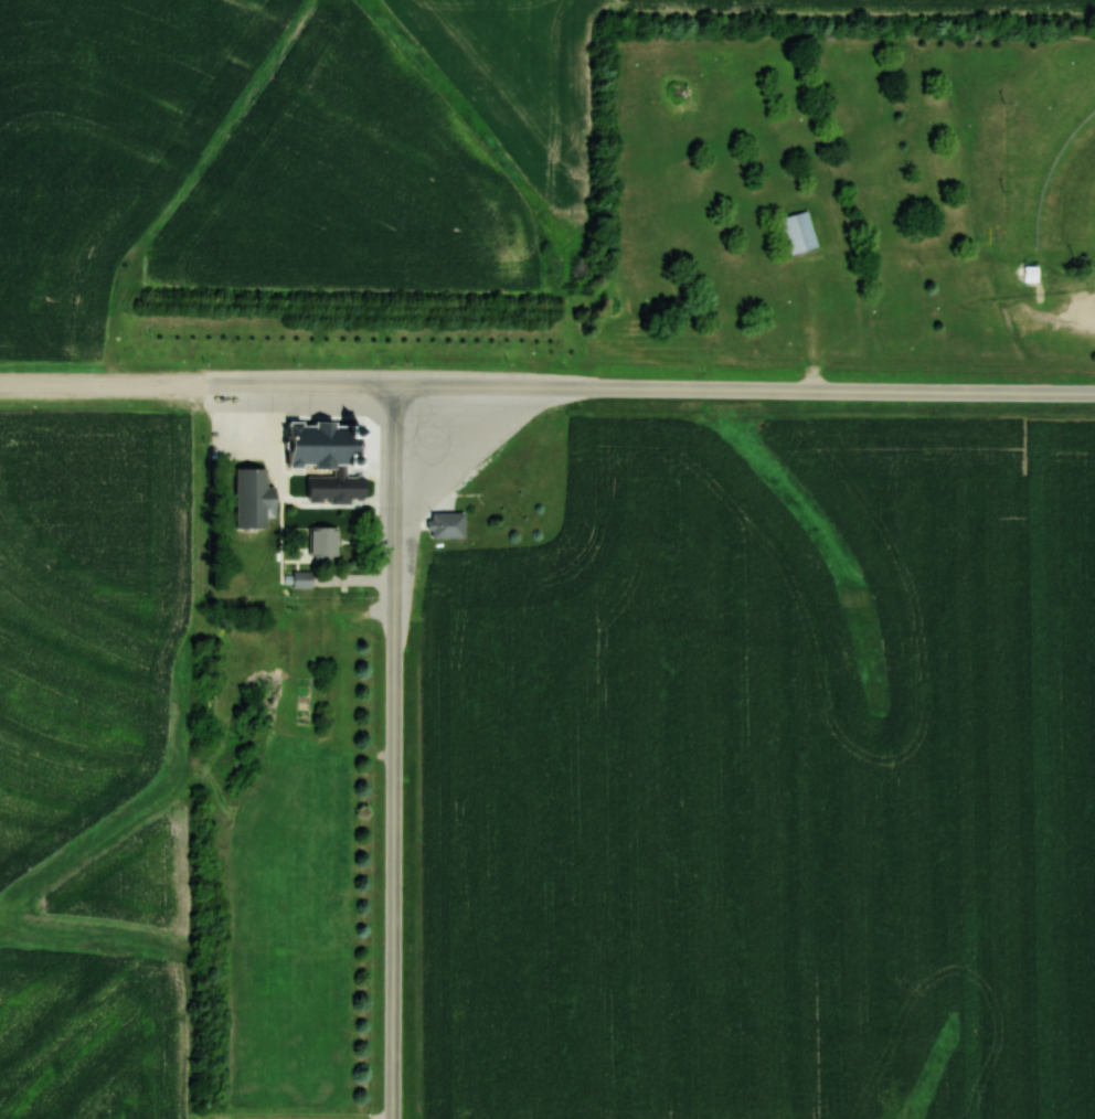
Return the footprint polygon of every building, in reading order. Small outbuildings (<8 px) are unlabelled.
[(781,218),(789,255),(817,248),(809,212),(781,218)] [(287,466),(357,467),(358,422),(288,421),(287,466)] [(274,486),(265,486),(265,468),(235,468),(235,528),(265,528),(265,516),(274,516),(274,486)] [(464,538),(464,513),(431,513),(431,538),(464,538)] [(337,556),(337,527),(310,527),(310,556),(337,556)] [(311,587),(311,571),(294,571),(294,587),(311,587)]
